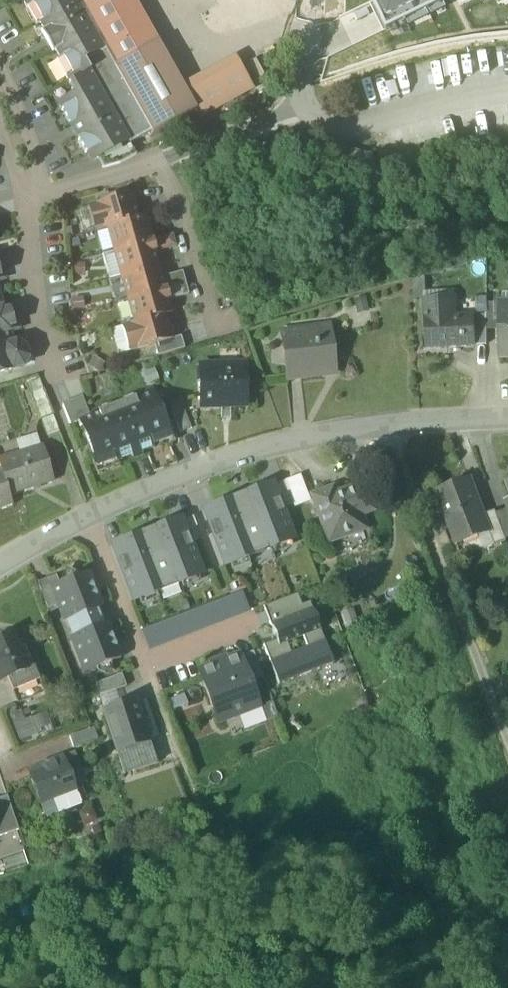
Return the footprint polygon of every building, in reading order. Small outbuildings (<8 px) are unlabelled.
[(44,31),(55,51),(59,59),(56,61),(68,83),(89,71),(83,61),(104,49),(77,0),(28,0),(24,3),(36,25),(39,23),(44,31)] [(114,67),(158,42),(134,0),(77,0),(104,49),(114,67)] [(387,32),(447,4),(445,0),(371,0),(387,32)] [(52,53),(55,51),(44,31),(40,32),(52,53)] [(182,86),(158,42),(114,67),(151,132),(152,134),(195,110),(182,86)] [(130,144),(151,132),(114,67),(104,49),(83,61),(89,71),(95,82),(128,141),(130,144)] [(251,88),(233,58),(182,86),(195,110),(200,117),(251,88)] [(15,69),(26,96),(44,89),(32,62),(15,69)] [(68,83),(74,94),(95,82),(89,71),(68,83)] [(128,141),(95,82),(74,94),(58,102),(63,110),(61,111),(69,125),(71,124),(79,140),(77,141),(85,155),(87,154),(91,162),(97,159),(128,141)] [(374,156),(350,151),(348,159),(372,164),(374,156)] [(95,232),(107,228),(138,220),(131,195),(88,207),(95,232)] [(86,234),(95,232),(88,207),(79,209),(86,234)] [(144,218),(138,220),(107,228),(114,252),(150,242),(144,218)] [(150,242),(154,254),(174,248),(171,236),(150,242)] [(150,242),(114,252),(120,277),(157,266),(154,254),(150,242)] [(120,277),(114,252),(102,256),(108,280),(120,277)] [(161,279),(157,266),(120,277),(127,301),(164,290),(161,279)] [(161,279),(164,290),(185,284),(181,273),(161,279)] [(414,298),(425,298),(425,293),(426,293),(426,276),(413,280),(414,298)] [(188,296),(185,284),(164,290),(167,302),(188,296)] [(167,302),(164,290),(127,301),(134,325),(164,316),(171,314),(167,302)] [(425,298),(425,301),(450,300),(455,300),(454,292),(426,293),(425,293),(425,298)] [(353,302),(357,316),(368,312),(364,298),(353,302)] [(486,316),(486,304),(486,298),(476,298),(477,316),(486,316)] [(425,301),(428,348),(475,346),(473,317),(455,317),(451,318),(450,300),(425,301)] [(486,304),(486,316),(486,331),(499,331),(499,304),(486,304)] [(507,358),(507,304),(503,304),(499,304),(499,331),(499,358),(507,358)] [(0,306),(0,323),(14,319),(11,307),(1,310),(0,306)] [(171,340),(164,316),(134,325),(122,328),(129,353),(154,346),(172,341),(171,340)] [(486,345),(486,331),(486,316),(477,316),(473,317),(475,346),(486,345)] [(14,319),(0,323),(0,350),(11,347),(8,333),(17,330),(14,319)] [(118,356),(129,353),(122,328),(111,331),(118,356)] [(282,350),(285,378),(321,374),(321,372),(332,370),(333,373),(335,373),(330,328),(283,334),(285,349),(282,350)] [(154,346),(157,358),(183,350),(180,338),(171,340),(172,341),(154,346)] [(11,347),(0,350),(0,375),(22,368),(27,360),(24,350),(16,345),(11,347)] [(199,367),(200,408),(245,407),(244,366),(199,367)] [(155,369),(143,374),(147,386),(159,381),(155,369)] [(27,384),(40,420),(53,416),(39,380),(27,384)] [(123,405),(117,407),(136,455),(152,449),(153,449),(150,441),(167,435),(167,433),(151,394),(134,400),(123,405)] [(121,400),(123,405),(134,400),(132,396),(121,400)] [(62,406),(70,426),(81,421),(80,421),(89,417),(82,398),(62,406)] [(97,409),(99,414),(112,409),(110,404),(97,409)] [(117,463),(136,455),(117,407),(112,409),(99,414),(89,417),(80,421),(81,421),(96,461),(96,462),(113,456),(116,463),(117,463)] [(172,412),(180,433),(191,429),(183,408),(172,412)] [(53,416),(40,420),(47,438),(59,433),(53,416)] [(170,432),(167,433),(167,435),(150,441),(153,449),(152,449),(153,451),(174,443),(170,432)] [(20,455),(42,448),(37,434),(15,441),(20,455)] [(1,471),(9,497),(54,483),(42,448),(20,455),(0,461),(0,467),(1,471)] [(118,466),(117,463),(116,463),(113,456),(96,462),(96,461),(92,462),(96,474),(118,466)] [(9,497),(1,471),(0,472),(0,510),(12,507),(9,497)] [(436,493),(456,545),(489,533),(490,532),(484,517),(470,480),(436,493)] [(284,482),(273,486),(281,508),(293,504),(284,482)] [(203,511),(225,566),(294,540),(281,508),(273,486),(272,484),(248,493),(251,502),(231,510),(228,501),(203,511)] [(313,498),(329,542),(363,530),(358,516),(371,512),(362,487),(333,497),(331,491),(313,498)] [(248,493),(228,501),(231,510),(251,502),(248,493)] [(496,515),(506,541),(507,540),(507,511),(496,515)] [(507,543),(506,541),(496,515),(495,512),(484,517),(490,532),(489,533),(495,547),(507,543)] [(193,517),(182,521),(190,543),(201,539),(193,517)] [(136,536),(112,545),(134,601),(202,575),(190,543),(182,521),(181,519),(157,528),(160,537),(140,545),(136,536)] [(157,528),(136,536),(140,545),(160,537),(157,528)] [(456,545),(462,560),(495,547),(489,533),(456,545)] [(68,620),(70,625),(100,613),(98,609),(101,608),(87,572),(59,583),(52,586),(59,605),(66,622),(68,620)] [(37,583),(48,610),(59,605),(52,586),(59,583),(56,576),(37,583)] [(144,630),(151,651),(252,612),(244,591),(144,630)] [(297,595),(263,608),(270,627),(312,610),(309,603),(301,606),(297,595)] [(340,614),(346,630),(359,625),(353,609),(340,614)] [(263,646),(269,663),(291,655),(287,644),(285,640),(301,634),(303,638),(307,649),(324,642),(312,610),(270,627),(276,641),(263,646)] [(104,625),(100,613),(70,625),(74,636),(72,637),(85,673),(121,659),(107,624),(104,625)] [(6,678),(33,667),(25,647),(20,649),(14,634),(0,639),(0,681),(6,678)] [(287,644),(303,638),(301,634),(285,640),(287,644)] [(333,664),(324,642),(307,649),(291,655),(269,663),(278,685),(333,664)] [(252,652),(240,657),(250,683),(262,678),(252,652)] [(210,667),(198,671),(217,723),(238,716),(259,708),(250,683),(240,657),(239,655),(226,660),(226,658),(209,665),(210,667)] [(38,680),(33,667),(6,678),(11,692),(38,680)] [(95,684),(99,696),(115,691),(126,687),(121,674),(95,684)] [(11,692),(16,704),(44,693),(38,680),(11,692)] [(105,712),(120,706),(115,691),(99,696),(105,712)] [(104,712),(117,752),(151,741),(145,723),(142,724),(134,702),(120,706),(105,712),(104,712)] [(272,703),(259,708),(238,716),(243,731),(278,718),(272,703)] [(20,741),(37,734),(31,718),(25,720),(20,710),(9,715),(20,741)] [(46,712),(31,718),(37,734),(52,728),(46,712)] [(69,737),(73,748),(97,740),(93,728),(69,737)] [(158,764),(151,741),(117,752),(124,774),(158,764)] [(75,752),(62,757),(74,788),(86,783),(75,752)] [(29,777),(39,805),(75,791),(74,788),(62,757),(42,764),(44,771),(29,777)] [(80,804),(75,791),(39,805),(44,818),(57,813),(80,804)] [(6,796),(0,798),(0,837),(18,831),(6,796)] [(57,813),(44,818),(47,824),(59,819),(57,813)]
